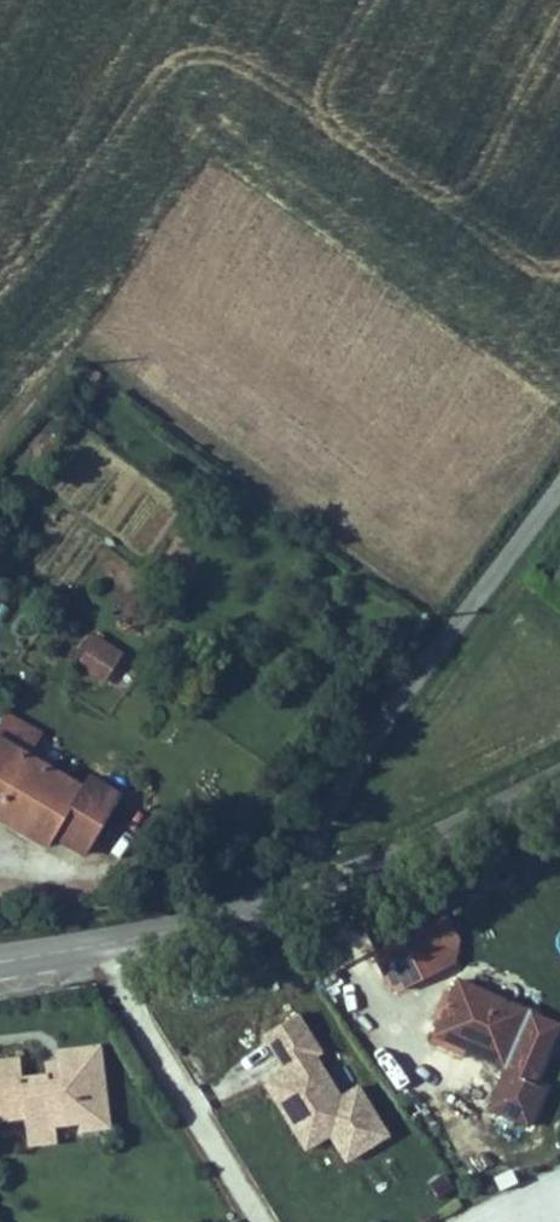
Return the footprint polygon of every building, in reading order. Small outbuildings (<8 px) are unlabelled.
[(97,636),(79,666),(107,683),(125,653),(97,636)] [(0,727),(0,735),(31,754),(43,734),(8,713),(0,727)] [(0,735),(0,822),(50,851),(57,840),(88,858),(125,796),(92,776),(85,786),(31,754),(0,735)] [(462,942),(449,918),(373,957),(390,990),(404,994),(457,966),(462,942)] [(458,983),(434,1041),(505,1071),(486,1116),(532,1135),(549,1096),(538,1091),(559,1040),(559,1027),(458,983)] [(302,1019),(267,1042),(289,1076),(265,1092),(306,1155),(331,1139),(346,1163),(388,1136),(359,1091),(345,1100),(319,1061),(326,1057),(302,1019)] [(0,1060),(0,1099),(22,1097),(25,1121),(27,1134),(58,1130),(79,1128),(80,1135),(114,1130),(103,1045),(61,1050),(62,1060),(65,1086),(49,1088),(47,1075),(25,1078),(22,1057),(0,1060)] [(46,1062),(47,1075),(49,1088),(65,1086),(62,1060),(46,1062)] [(0,1099),(0,1125),(25,1121),(22,1097),(0,1099)] [(58,1130),(27,1134),(29,1147),(60,1143),(58,1130)]
